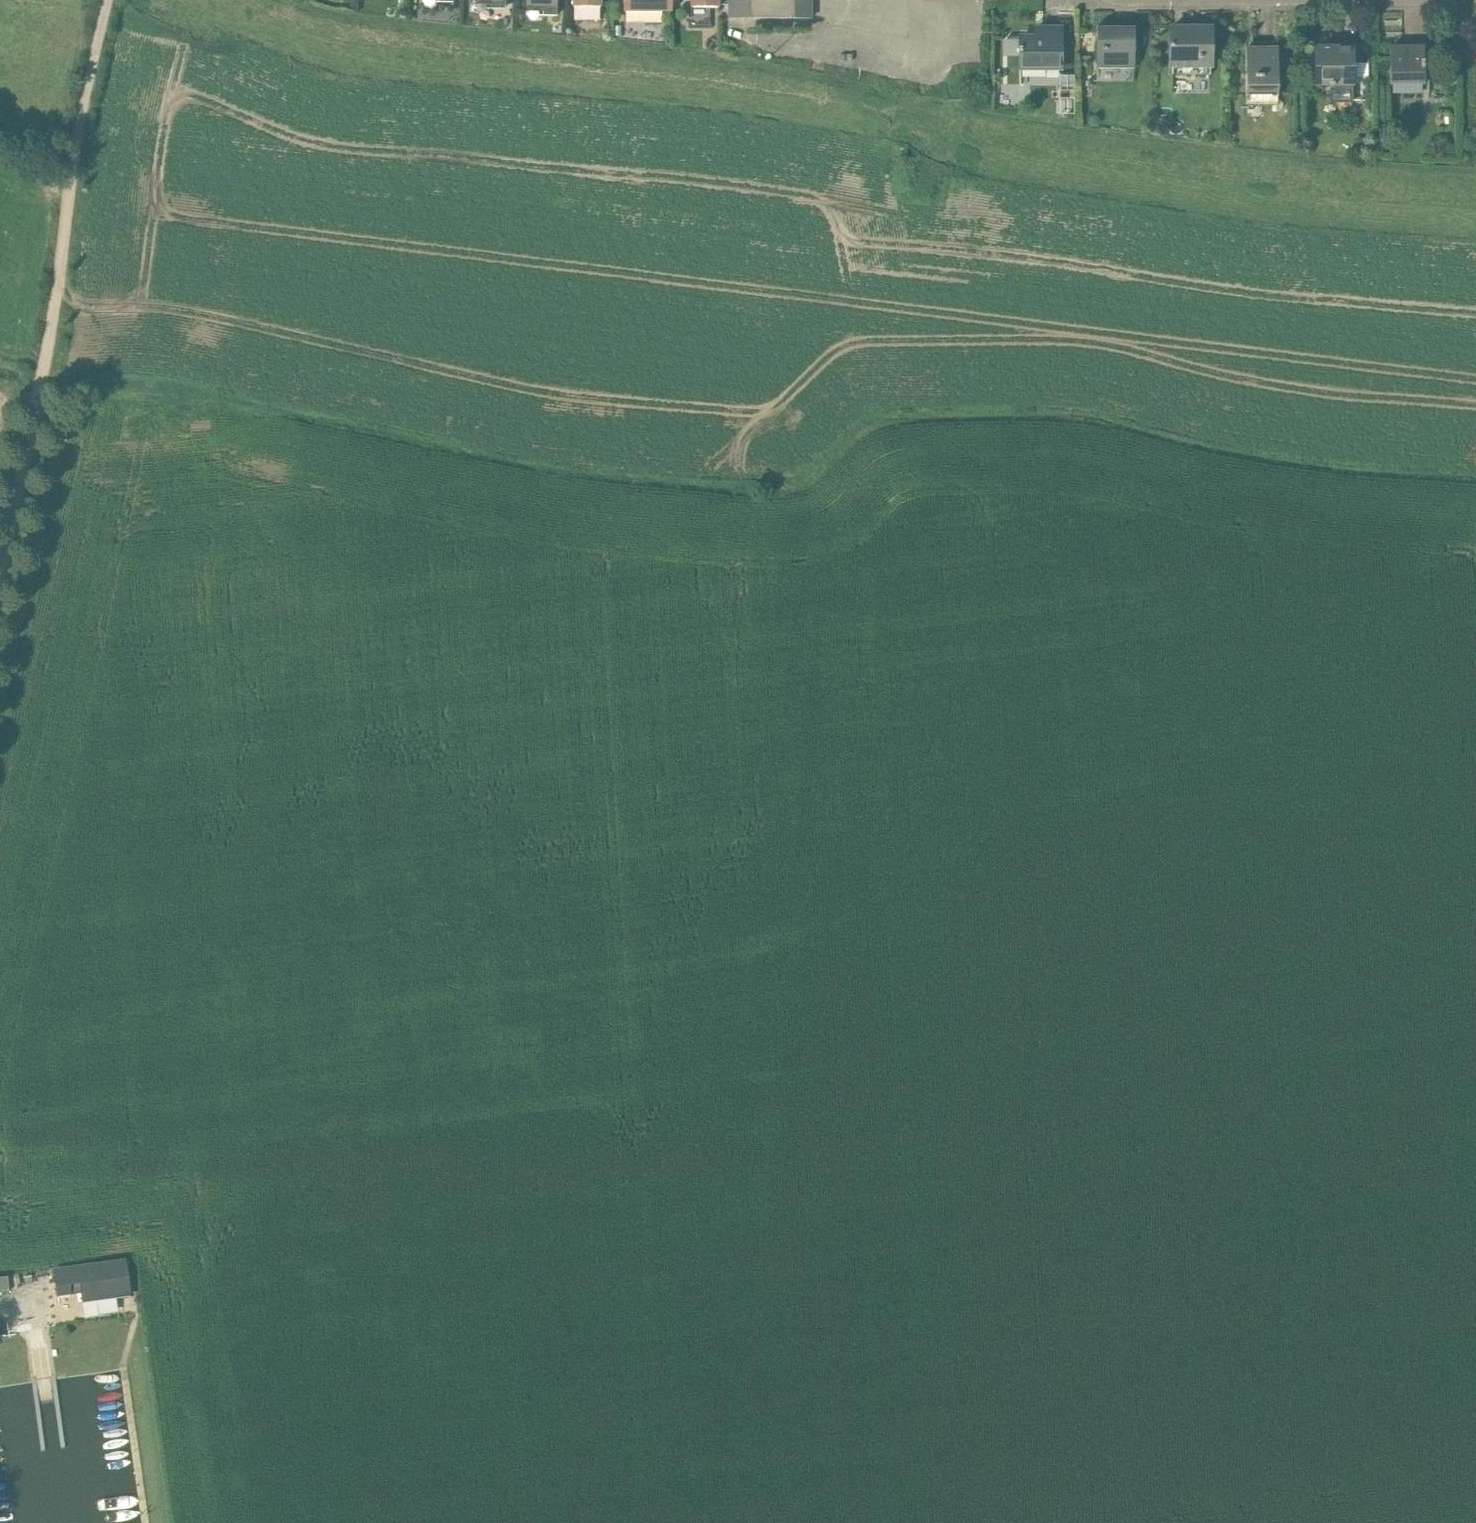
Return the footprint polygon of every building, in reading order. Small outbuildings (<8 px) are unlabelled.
[(559,0),(528,0),(528,13),(558,13),(559,0)] [(624,12),(672,13),(672,0),(624,0),(624,12)] [(719,0),(692,0),(691,8),(719,8),(719,0)] [(730,19),(811,20),(811,0),(730,0),(730,19)] [(1135,69),(1135,29),(1098,29),(1098,69),(1135,69)] [(1213,75),(1213,67),(1213,29),(1171,29),(1171,48),(1174,48),(1174,67),(1175,67),(1175,75),(1213,75)] [(1022,39),(1022,70),(1062,70),(1062,49),(1062,41),(1069,41),(1069,32),(1062,32),(1062,30),(1037,30),(1037,39),(1022,39)] [(1247,44),(1247,94),(1280,94),(1280,44),(1247,44)] [(1351,49),(1318,49),(1318,84),(1330,84),(1330,100),(1368,100),(1368,44),(1351,44),(1351,49)] [(1426,85),(1425,48),(1391,48),(1392,85),(1426,85)] [(131,1295),(127,1259),(54,1269),(58,1296),(81,1293),(82,1303),(131,1295)] [(0,1276),(0,1291),(10,1290),(9,1275),(0,1276)]
